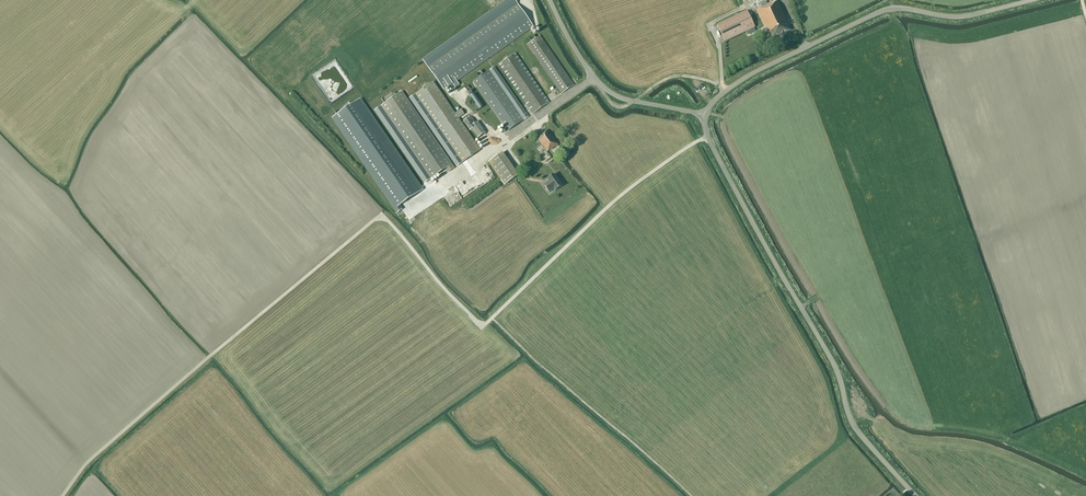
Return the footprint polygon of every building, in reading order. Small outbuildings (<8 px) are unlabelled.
[(771,40),(791,30),(788,25),(787,25),(785,20),(786,20),(777,1),(771,4),(771,3),(767,5),(765,2),(760,5),(761,7),(756,10),(771,40)] [(444,90),(533,27),(517,4),(428,67),(444,90)] [(747,11),(717,25),(725,41),(755,27),(747,11)] [(561,94),(574,85),(540,35),(527,44),(561,94)] [(533,114),(549,102),(515,53),(499,64),(533,114)] [(551,89),(539,70),(533,74),(546,93),(551,89)] [(507,131),(523,120),(517,111),(489,71),(473,82),(507,131)] [(455,113),(433,81),(415,94),(462,162),(480,150),(458,118),(464,114),(461,109),(455,113)] [(454,168),(402,91),(396,95),(394,92),(384,99),(386,102),(380,106),(431,179),(445,169),(448,172),(454,168)] [(525,106),(520,99),(516,102),(521,108),(525,106)] [(359,100),(332,119),(397,213),(401,210),(399,206),(422,190),(359,100)] [(474,124),(469,117),(463,121),(470,131),(472,129),(478,138),(485,132),(478,121),(474,124)] [(557,145),(558,144),(550,134),(549,134),(546,131),(538,138),(542,144),(541,144),(547,151),(550,149),(551,149),(556,145),(557,146),(558,146),(557,145)] [(504,185),(518,175),(503,152),(489,162),(504,185)] [(461,198),(482,187),(476,174),(460,182),(461,185),(456,188),(461,198)] [(555,191),(562,186),(554,174),(547,179),(548,182),(543,185),(549,192),(554,189),(555,191)]
